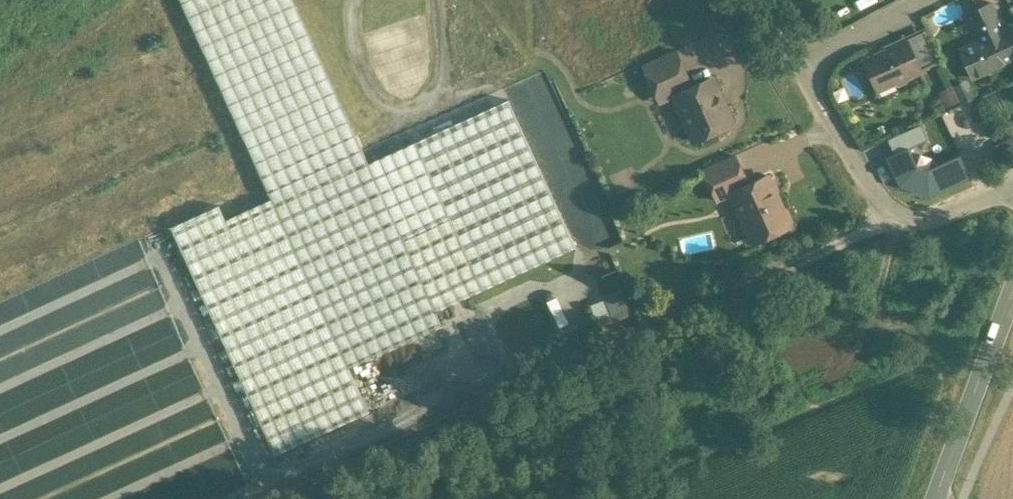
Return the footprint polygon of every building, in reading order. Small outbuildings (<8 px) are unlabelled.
[(294,0),(180,0),(268,192),(362,149),(294,0)] [(974,62),(1012,44),(1012,32),(999,2),(977,12),(984,27),(967,35),(962,37),(974,62)] [(865,60),(880,91),(939,62),(924,31),(865,60)] [(677,49),(643,65),(656,94),(671,87),(674,95),(693,86),(677,49)] [(693,86),(674,95),(695,140),(733,122),(724,104),(725,103),(721,92),(719,93),(712,77),(693,86)] [(968,80),(953,86),(961,103),(976,97),(968,80)] [(951,86),(938,92),(945,106),(958,101),(951,86)] [(508,99),(415,142),(449,216),(403,237),(436,310),(576,246),(508,99)] [(920,124),(887,138),(894,152),(926,138),(920,124)] [(415,142),(369,163),(403,237),(449,216),(415,142)] [(916,165),(908,147),(887,157),(900,185),(930,196),(970,177),(960,155),(929,169),(916,165)] [(362,149),(268,192),(271,199),(348,367),(349,366),(442,324),(436,310),(403,237),(369,163),(362,149)] [(736,154),(703,169),(717,200),(732,193),(731,192),(749,183),(736,154)] [(749,183),(731,192),(732,193),(752,237),(773,227),(780,229),(787,226),(790,218),(787,211),(783,209),(775,192),(776,189),(772,181),(769,180),(767,175),(749,183)] [(271,199),(226,219),(219,205),(171,226),(275,453),(369,410),(349,366),(348,367),(271,199)] [(613,251),(592,258),(602,290),(623,283),(613,251)] [(558,332),(583,323),(571,291),(546,300),(558,332)] [(622,291),(605,298),(613,319),(631,312),(622,291)]
